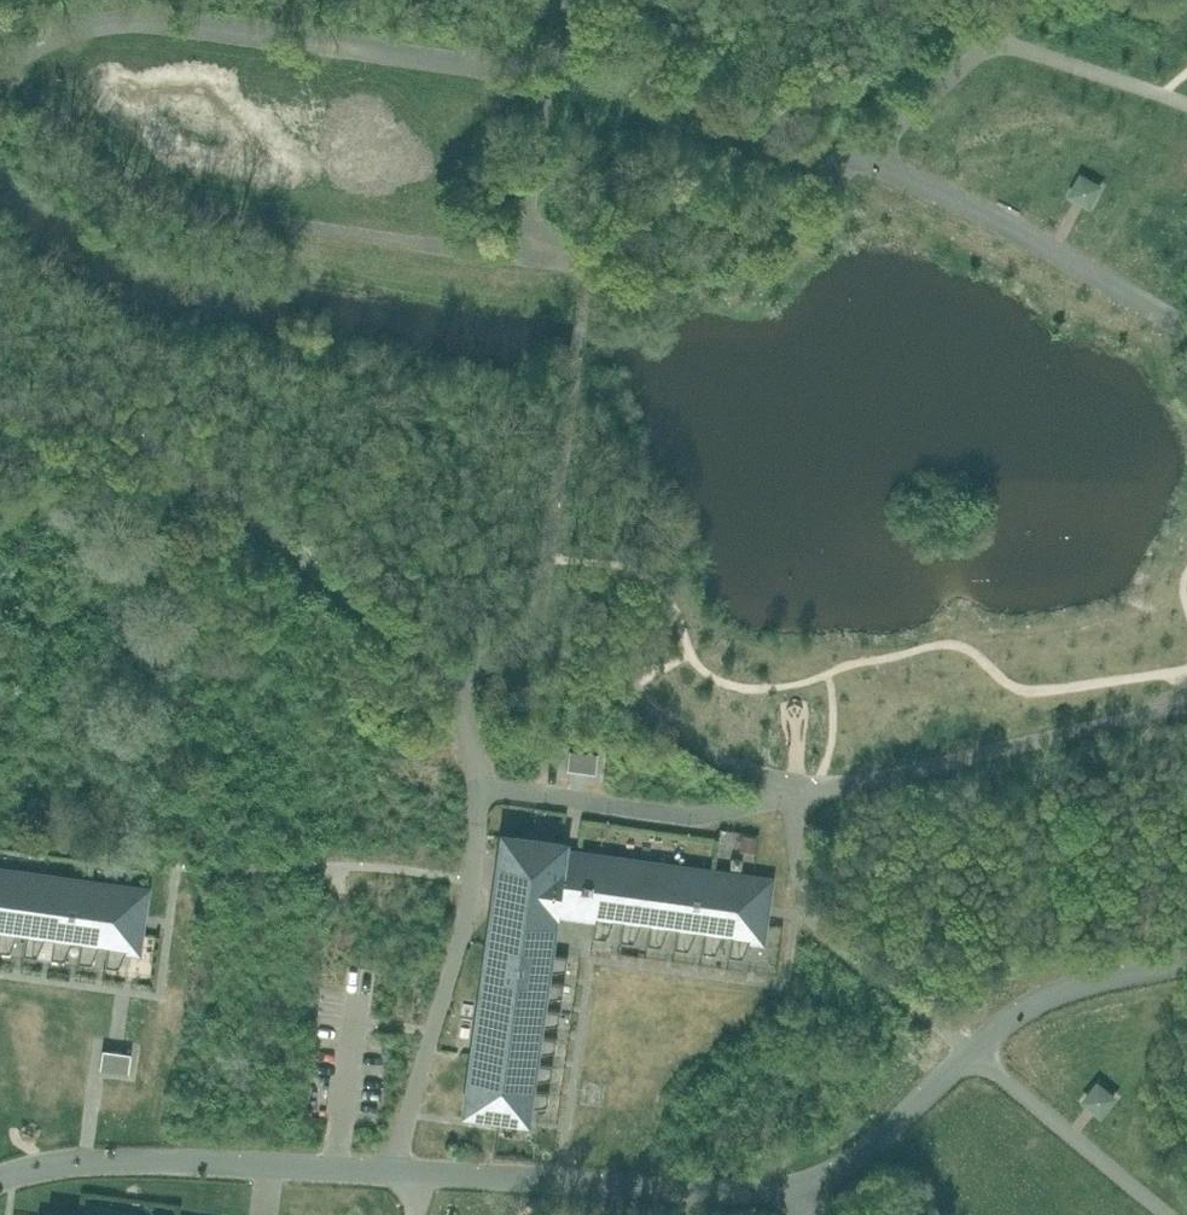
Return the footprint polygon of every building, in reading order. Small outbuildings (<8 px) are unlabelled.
[(1067,196),(1090,209),(1103,186),(1079,173),(1067,196)] [(674,643),(674,629),(662,629),(661,643),(674,643)] [(597,753),(569,749),(566,769),(595,772),(597,753)] [(563,843),(525,838),(515,836),(514,842),(513,841),(509,870),(511,870),(508,890),(496,889),(478,1015),(491,1017),(486,1054),(473,1052),(467,1097),(490,1100),(492,1100),(492,1097),(502,1098),(500,1115),(525,1118),(526,1108),(545,1105),(546,1105),(548,1092),(530,1089),(529,1088),(529,1087),(530,1080),(547,1078),(549,1078),(550,1078),(552,1064),(533,1062),(534,1053),(552,1051),(554,1051),(556,1037),(536,1034),(538,1026),(556,1023),(558,1023),(560,1010),(540,1007),(541,999),(560,996),(561,996),(563,983),(544,980),(545,971),(564,969),(565,969),(567,956),(567,955),(548,952),(554,911),(595,917),(592,936),(606,938),(606,936),(613,919),(622,920),(619,940),(633,942),(633,940),(641,923),(649,924),(647,943),(660,945),(661,944),(668,927),(677,928),(674,947),(688,949),(688,948),(691,940),(695,930),(704,932),(701,951),(715,953),(715,952),(723,934),(731,935),(728,955),(742,957),(742,955),(750,938),(761,939),(764,914),(748,912),(749,903),(752,903),(756,878),(657,865),(655,877),(617,871),(619,859),(562,851),(563,843)] [(140,925),(123,923),(124,913),(128,914),(132,889),(0,870),(0,950),(7,951),(17,933),(25,935),(22,954),(36,956),(44,937),(52,938),(50,958),(63,960),(71,941),(80,942),(76,961),(91,963),(99,945),(107,946),(104,965),(118,967),(126,948),(136,950),(140,925)] [(131,1052),(102,1049),(99,1068),(128,1072),(131,1052)] [(1081,1098),(1101,1115),(1118,1094),(1097,1078),(1081,1098)]
